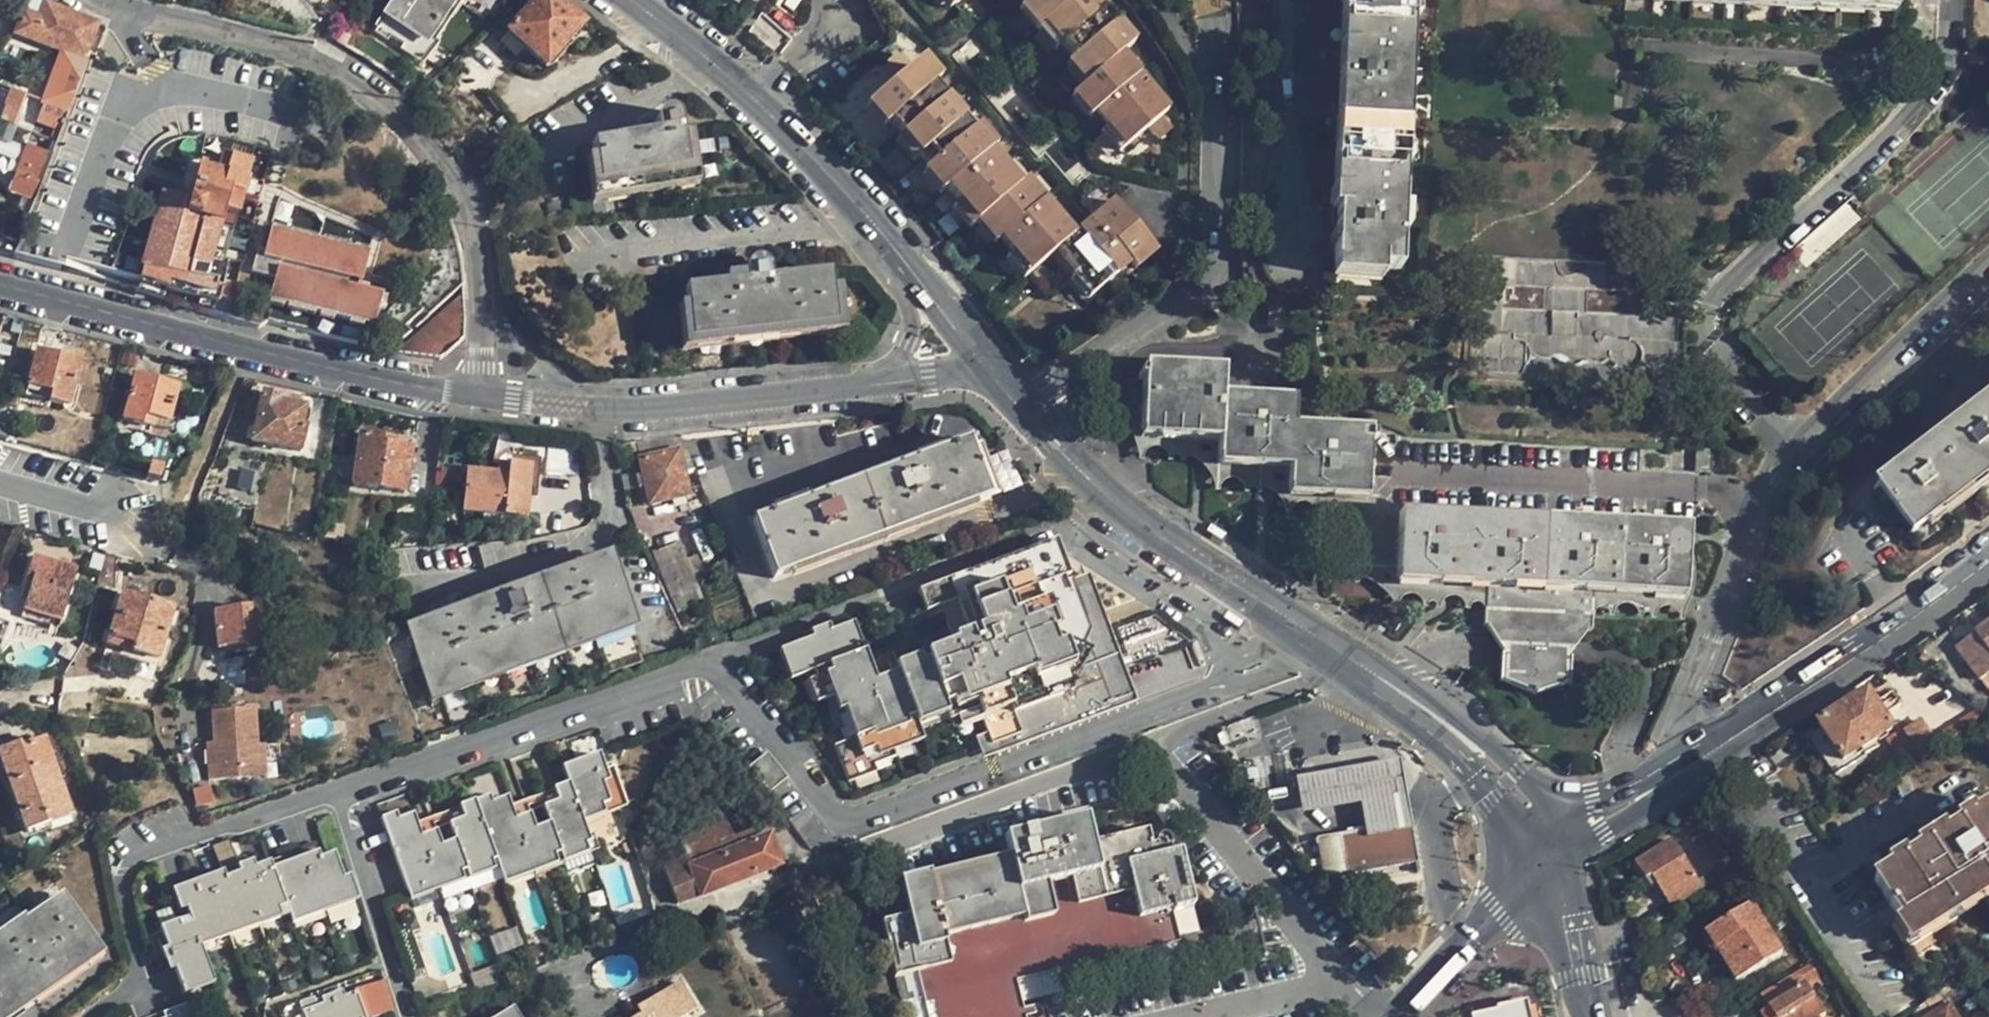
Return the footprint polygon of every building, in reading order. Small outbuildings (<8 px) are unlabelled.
[(362,0),(311,0),(315,3),(345,26),(362,0)] [(375,27),(417,55),(455,0),(393,0),(375,27)] [(514,30),(552,64),(589,23),(564,0),(542,0),(514,30)] [(781,8),(789,13),(798,2),(796,0),(787,0),(781,8)] [(949,13),(965,0),(938,0),(949,13)] [(1020,12),(1027,6),(1022,0),(1010,0),(1020,12)] [(1027,6),(1020,12),(1038,33),(1076,0),(1022,0),(1027,6)] [(1055,53),(1061,48),(1074,61),(1068,67),(1085,87),(1122,57),(1134,45),(1096,0),(1076,0),(1038,33),(1055,53)] [(1413,0),(1347,0),(1332,269),(1398,272),(1413,0)] [(42,102),(67,112),(74,92),(84,66),(91,48),(88,47),(96,25),(44,6),(39,20),(23,14),(16,35),(61,52),(42,102)] [(1055,53),(1068,67),(1074,61),(1061,48),(1055,53)] [(1072,99),(1089,118),(1096,112),(1109,128),(1102,133),(1120,154),(1150,128),(1164,116),(1168,113),(1122,57),(1085,87),(1072,99)] [(74,92),(88,98),(98,71),(84,66),(74,92)] [(858,110),(876,131),(883,126),(896,141),(889,146),(905,165),(919,154),(955,125),(908,69),(858,110)] [(11,89),(5,107),(19,113),(26,95),(11,89)] [(67,112),(50,158),(37,190),(52,196),(88,98),(74,92),(67,112)] [(19,113),(5,107),(0,120),(0,141),(8,144),(19,113)] [(599,192),(688,178),(679,121),(678,117),(674,113),(670,111),(665,111),(661,112),(656,116),(654,122),(655,134),(592,143),(599,192)] [(1089,118),(1102,133),(1109,128),(1096,112),(1089,118)] [(1169,125),(1164,116),(1150,128),(1156,136),(1169,125)] [(1013,193),(955,125),(919,154),(928,166),(915,177),(934,199),(940,194),(952,208),(946,213),(964,234),(969,229),(1013,193)] [(876,131),(889,146),(896,141),(883,126),(876,131)] [(8,192),(33,202),(37,190),(50,158),(24,148),(8,192)] [(179,166),(192,183),(196,169),(214,174),(219,159),(218,154),(209,151),(200,153),(198,161),(179,160),(179,166)] [(216,302),(231,306),(235,289),(221,285),(225,270),(210,265),(220,226),(227,228),(228,223),(234,224),(236,217),(239,218),(245,199),(257,202),(260,187),(245,183),(249,167),(219,159),(214,174),(196,169),(192,183),(191,186),(167,180),(139,281),(200,299),(215,303),(216,302)] [(1020,188),(1013,193),(969,229),(987,250),(994,244),(1007,258),(999,264),(1017,284),(1058,250),(1066,243),(1020,188)] [(52,196),(37,190),(33,202),(26,219),(25,222),(40,228),(52,196)] [(1858,190),(1853,195),(1861,204),(1866,200),(1858,190)] [(934,199),(946,213),(952,208),(940,194),(934,199)] [(556,201),(545,204),(550,219),(562,215),(556,201)] [(1846,202),(1819,226),(1833,242),(1860,217),(1846,202)] [(1107,208),(1066,243),(1058,250),(1078,273),(1073,279),(1087,297),(1122,268),(1128,274),(1149,257),(1107,208)] [(260,265),(252,263),(249,274),(272,280),(268,299),(371,327),(380,297),(354,290),(356,284),(359,286),(368,254),(270,227),(263,252),(260,265)] [(987,250),(999,264),(1007,258),(994,244),(987,250)] [(255,250),(252,263),(260,265),(263,252),(255,250)] [(834,275),(788,280),(789,293),(776,294),(775,281),(774,274),(772,268),(767,264),(762,263),(758,263),(754,265),(750,269),(748,274),(749,285),(690,291),(695,343),(839,327),(834,275)] [(788,280),(775,281),(776,294),(789,293),(788,280)] [(463,340),(462,295),(399,352),(439,362),(463,340)] [(200,299),(197,308),(199,309),(213,313),(215,303),(200,299)] [(1488,337),(1490,373),(1528,370),(1526,335),(1488,337)] [(68,406),(79,361),(37,351),(25,395),(68,406)] [(133,367),(137,355),(124,352),(121,364),(133,367)] [(123,419),(166,431),(178,387),(134,376),(123,419)] [(1225,381),(1145,377),(1145,386),(1141,386),(1140,391),(1145,392),(1143,440),(1221,445),(1220,474),(1290,478),(1290,505),(1368,509),(1370,457),(1374,457),(1375,449),(1371,449),(1371,443),(1295,438),(1296,412),(1223,409),(1225,381)] [(251,441),(300,453),(306,428),(302,427),(306,407),(296,405),(297,399),(281,395),(281,396),(263,392),(255,426),(250,425),(246,438),(252,439),(251,441)] [(1912,534),(1988,475),(1988,401),(1878,487),(1912,534)] [(410,448),(392,446),(382,445),(383,438),(359,434),(352,485),(404,494),(410,448)] [(678,453),(687,451),(682,437),(636,443),(640,460),(678,453)] [(393,439),(383,438),(382,445),(392,446),(393,439)] [(990,495),(1000,492),(984,438),(974,441),(990,495)] [(987,498),(967,442),(752,522),(773,579),(987,498)] [(578,476),(580,447),(549,444),(546,473),(578,476)] [(682,471),(694,468),(687,451),(678,453),(682,471)] [(1706,453),(1695,452),(1694,472),(1704,472),(1711,468),(1711,457),(1709,454),(1706,453)] [(682,471),(678,453),(640,460),(643,477),(646,487),(650,505),(687,496),(682,471)] [(498,464),(498,474),(507,475),(508,465),(498,464)] [(530,467),(508,465),(507,475),(498,474),(468,472),(463,512),(525,518),(530,467)] [(150,467),(146,480),(158,484),(162,470),(150,467)] [(639,488),(646,487),(643,477),(637,479),(639,488)] [(1396,595),(1484,598),(1482,622),(1502,654),(1501,671),(1500,682),(1532,694),(1566,683),(1566,674),(1567,657),(1589,629),(1591,603),(1684,607),(1687,534),(1399,521),(1396,595)] [(343,537),(344,527),(326,525),(324,536),(343,537)] [(679,543),(652,554),(677,614),(703,602),(679,543)] [(872,690),(870,683),(847,625),(787,647),(799,677),(813,672),(824,700),(838,696),(855,739),(841,744),(852,773),(896,757),(891,743),(920,732),(914,717),(944,706),(949,721),(978,711),(990,745),(1123,695),(1080,577),(1065,583),(1053,549),(993,571),(990,564),(917,592),(925,613),(940,608),(956,651),(897,673),(900,680),(872,690)] [(33,559),(27,576),(33,578),(27,600),(24,611),(61,622),(75,572),(33,559)] [(120,565),(111,562),(102,592),(114,596),(120,565)] [(623,624),(601,562),(416,628),(438,689),(623,624)] [(21,598),(27,600),(33,578),(27,576),(21,598)] [(114,649),(121,651),(124,641),(134,644),(132,654),(136,656),(135,659),(156,665),(172,611),(121,596),(107,640),(115,643),(114,649)] [(268,650),(264,618),(250,620),(249,609),(214,612),(218,649),(235,647),(246,646),(246,653),(268,650)] [(59,629),(61,622),(24,611),(22,618),(59,629)] [(1955,649),(1988,695),(1988,624),(1955,649)] [(121,651),(132,654),(134,644),(124,641),(121,651)] [(790,680),(799,677),(787,647),(779,651),(790,680)] [(897,673),(870,683),(872,690),(900,680),(897,673)] [(154,706),(159,698),(168,684),(145,680),(133,702),(154,706)] [(1867,692),(1817,724),(1821,730),(1842,762),(1892,730),(1884,717),(1900,707),(1892,695),(1876,705),(1867,692)] [(213,710),(214,741),(215,763),(208,763),(209,780),(262,777),(260,746),(258,708),(213,710)] [(1899,762),(1915,752),(1901,730),(1885,740),(1899,762)] [(19,746),(0,753),(0,764),(25,833),(71,816),(45,741),(20,750),(19,746)] [(207,741),(208,763),(215,763),(214,741),(207,741)] [(1921,760),(1915,752),(1899,762),(1906,771),(1921,760)] [(767,754),(752,766),(770,791),(786,778),(767,754)] [(427,851),(416,824),(413,815),(383,826),(409,892),(459,874),(466,871),(491,863),(496,861),(501,875),(553,856),(560,854),(589,843),(582,823),(628,806),(614,766),(604,769),(599,755),(563,768),(569,784),(553,789),(558,802),(543,807),(549,824),(535,829),(521,834),(511,806),(508,797),(477,808),(474,801),(460,807),(464,819),(449,824),(455,841),(442,846),(427,851)] [(1358,803),(1364,832),(1409,824),(1398,761),(1294,779),(1301,813),(1358,803)] [(213,784),(197,788),(200,804),(217,800),(213,784)] [(525,801),(511,806),(521,834),(535,829),(525,801)] [(1875,882),(1912,939),(1988,888),(1988,807),(1875,882)] [(678,905),(704,895),(777,867),(767,840),(756,845),(751,833),(734,839),(718,812),(677,834),(686,856),(662,866),(678,905)] [(431,818),(416,824),(427,851),(442,846),(431,818)] [(894,977),(921,972),(932,1016),(1018,1016),(1009,979),(1036,973),(1173,940),(1167,912),(1192,906),(1179,852),(1152,857),(1146,831),(1091,844),(1086,819),(1004,838),(1010,865),(902,890),(907,915),(881,921),(894,977)] [(1415,864),(1409,824),(1364,832),(1315,841),(1322,880),(1415,864)] [(1651,875),(1657,885),(1672,908),(1702,889),(1671,841),(1636,863),(1645,878),(1651,875)] [(593,853),(589,843),(560,854),(563,863),(593,853)] [(288,916),(318,905),(348,894),(333,854),(274,875),(269,863),(181,894),(192,924),(162,934),(181,986),(211,976),(197,938),(285,907),(288,916)] [(557,865),(553,856),(501,875),(504,885),(557,865)] [(494,871),(491,863),(466,871),(469,880),(494,871)] [(463,882),(459,874),(409,892),(412,900),(463,882)] [(1651,888),(1657,885),(1651,875),(1645,878),(1651,888)] [(353,908),(348,894),(318,905),(324,918),(353,908)] [(712,915),(704,895),(678,905),(686,925),(712,915)] [(4,1014),(6,1016),(86,960),(84,958),(99,947),(64,898),(28,922),(25,918),(0,936),(0,1016),(4,1014)] [(1751,903),(1745,906),(1768,942),(1773,938),(1751,903)] [(1768,942),(1745,906),(1712,927),(1722,945),(1728,942),(1749,974),(1782,953),(1773,938),(1768,942)] [(1736,982),(1749,974),(1728,942),(1722,945),(1712,927),(1705,932),(1736,982)] [(360,963),(357,953),(348,956),(351,966),(360,963)] [(327,975),(321,958),(313,961),(318,977),(327,975)] [(1818,971),(1811,960),(1801,966),(1809,977),(1818,971)] [(909,1016),(932,1016),(921,972),(894,977),(892,977),(896,986),(909,1016)] [(1036,973),(1009,979),(1018,1016),(1047,1016),(1036,973)] [(1777,1016),(1822,1016),(1825,1015),(1801,975),(1764,996),(1777,1016)] [(301,987),(298,978),(287,982),(290,991),(301,987)] [(357,992),(366,1016),(372,1016),(390,1010),(379,980),(356,988),(357,992)] [(1522,983),(1470,994),(1473,1016),(1528,1016),(1522,983)] [(679,984),(637,1009),(641,1016),(638,1016),(684,1016),(695,1010),(679,984)] [(357,992),(341,997),(339,990),(325,994),(328,1002),(314,1007),(311,998),(299,1002),(305,1016),(366,1016),(357,992)] [(1948,1005),(1930,1016),(1956,1016),(1948,1005)] [(516,1007),(500,1016),(522,1016),(516,1007)]
